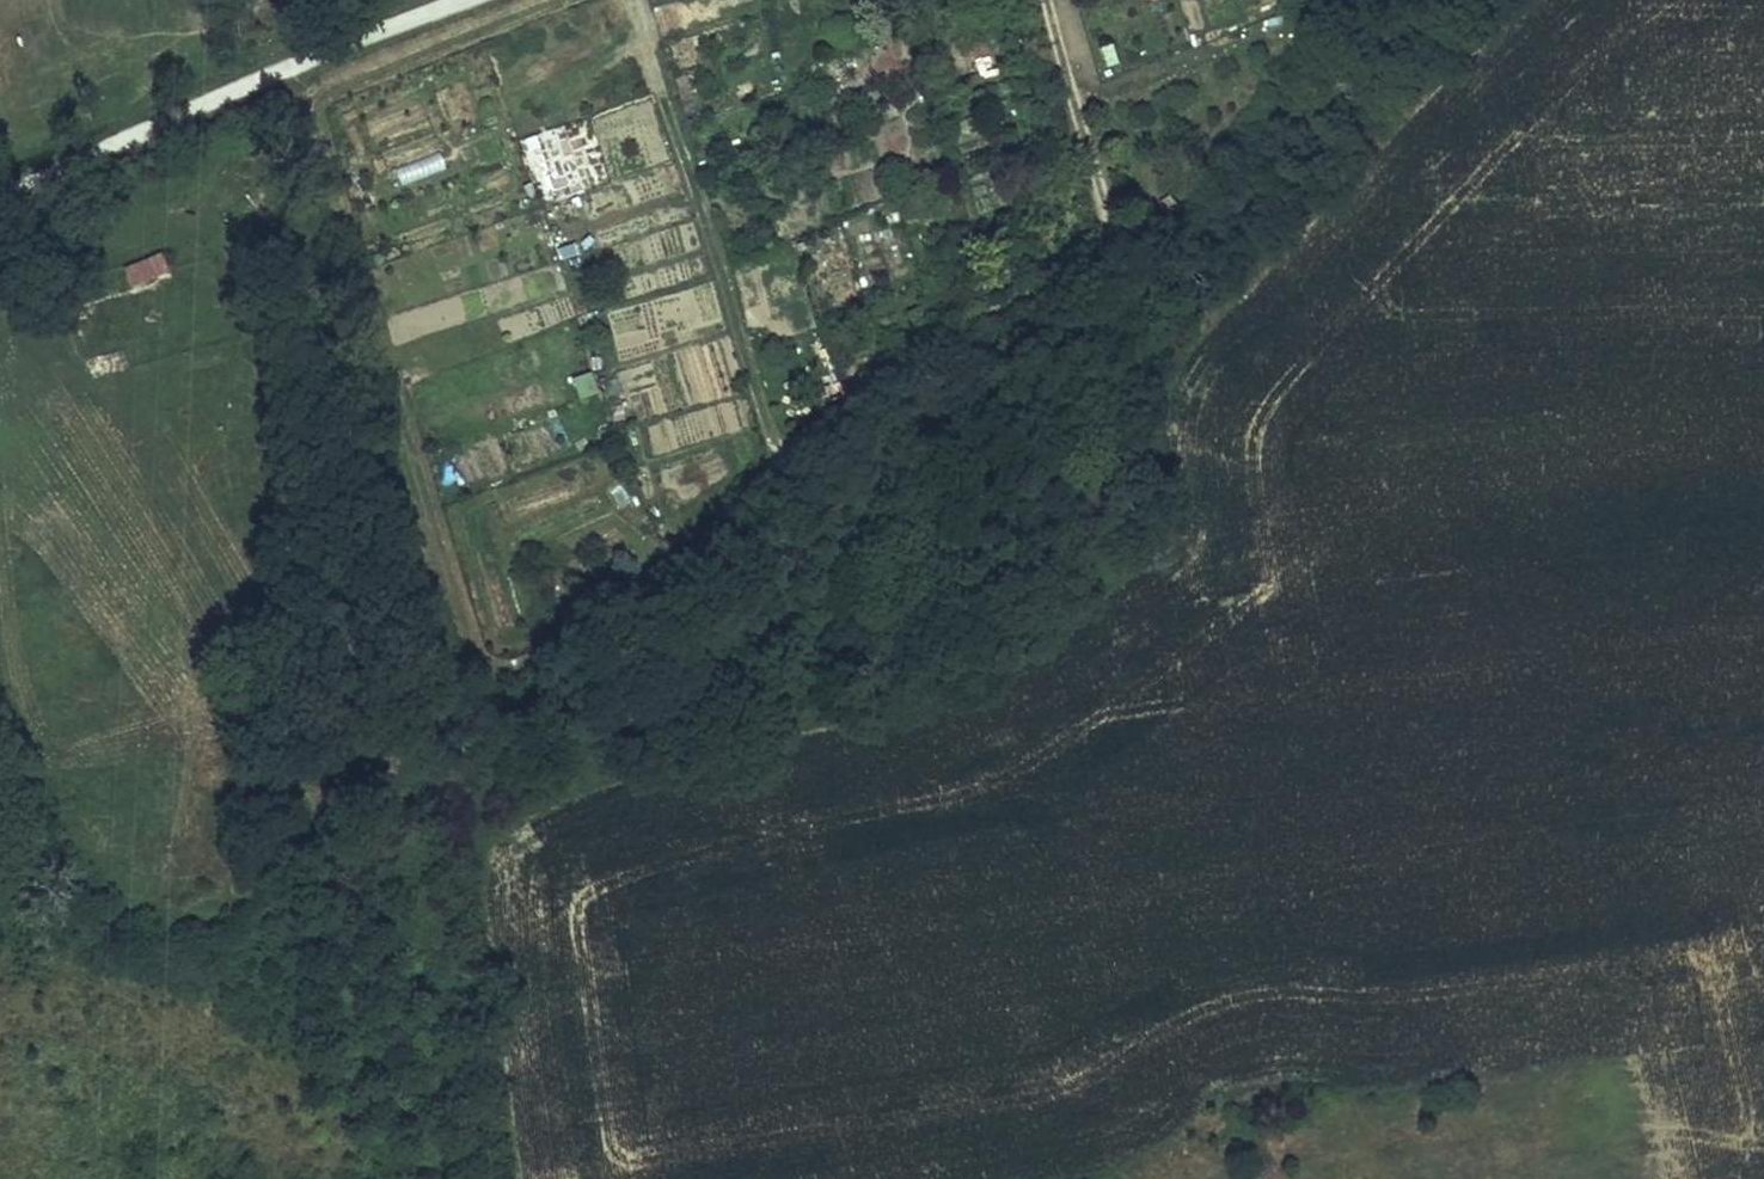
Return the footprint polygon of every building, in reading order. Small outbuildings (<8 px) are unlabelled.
[(400,182),(443,170),(439,156),(396,168),(400,182)] [(594,717),(579,723),(585,738),(600,732),(594,717)]
